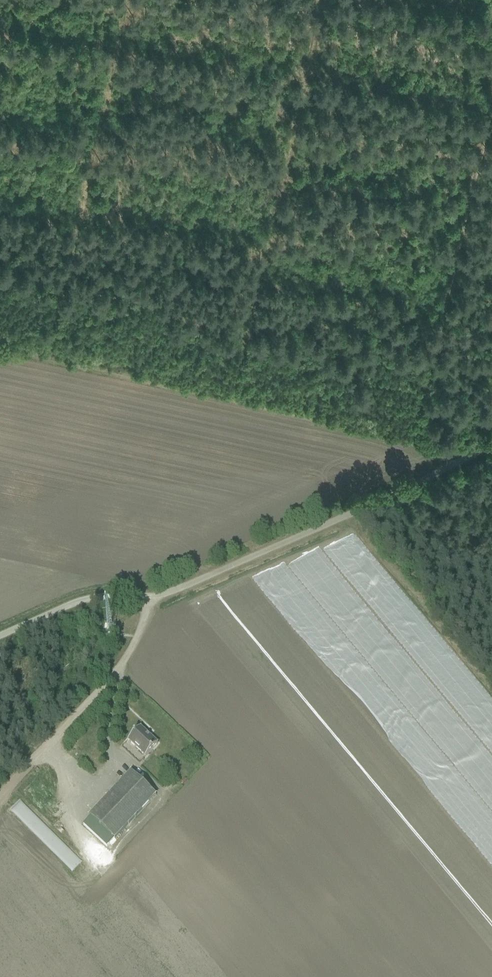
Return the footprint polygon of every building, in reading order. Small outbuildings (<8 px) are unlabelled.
[(145,757),(157,744),(140,727),(127,740),(145,757)] [(131,772),(89,816),(114,840),(155,796),(131,772)]
